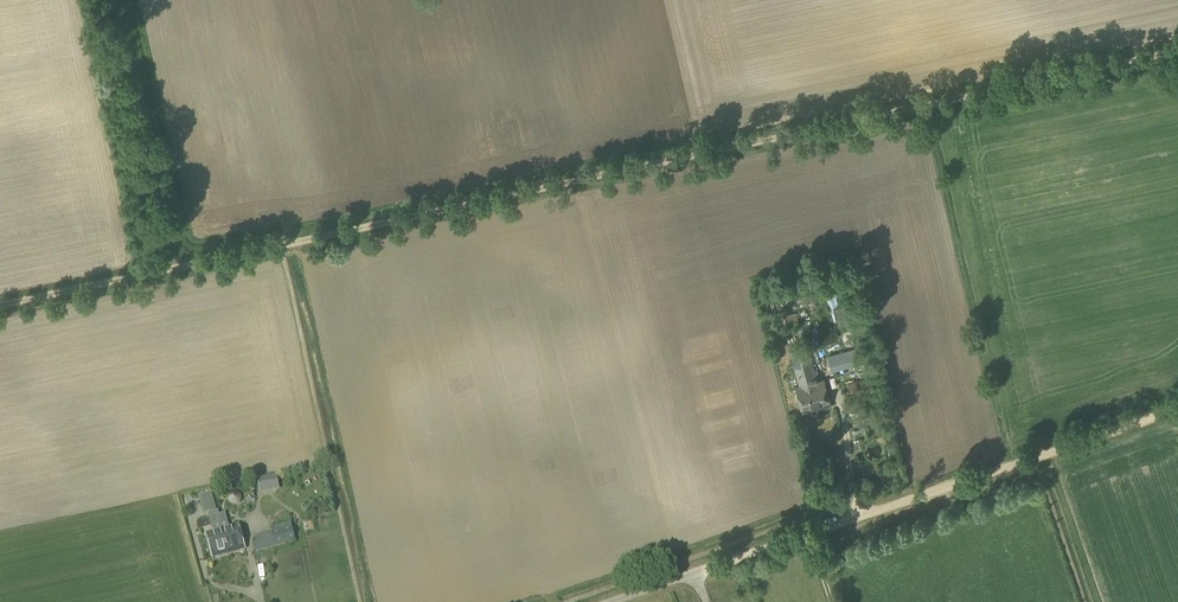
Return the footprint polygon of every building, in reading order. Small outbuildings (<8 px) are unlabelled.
[(796,302),(787,304),(789,313),(798,311),(796,302)] [(786,325),(799,323),(797,312),(784,315),(786,325)] [(817,381),(808,346),(791,351),(800,386),(796,387),(803,412),(832,404),(825,379),(817,381)] [(833,371),(866,362),(861,346),(828,355),(833,371)] [(852,395),(874,389),(871,377),(848,383),(852,395)] [(276,474),(257,478),(260,494),(279,491),(276,474)] [(177,500),(165,500),(166,514),(178,514),(177,500)] [(211,525),(221,522),(218,511),(208,514),(211,525)] [(229,555),(246,550),(239,525),(229,528),(225,514),(221,522),(229,555)] [(229,555),(221,522),(211,525),(213,532),(212,532),(206,534),(213,560),(229,555)] [(256,552),(296,541),(291,524),(271,529),(273,534),(253,540),(256,552)] [(261,568),(268,568),(266,552),(259,553),(261,568)]
